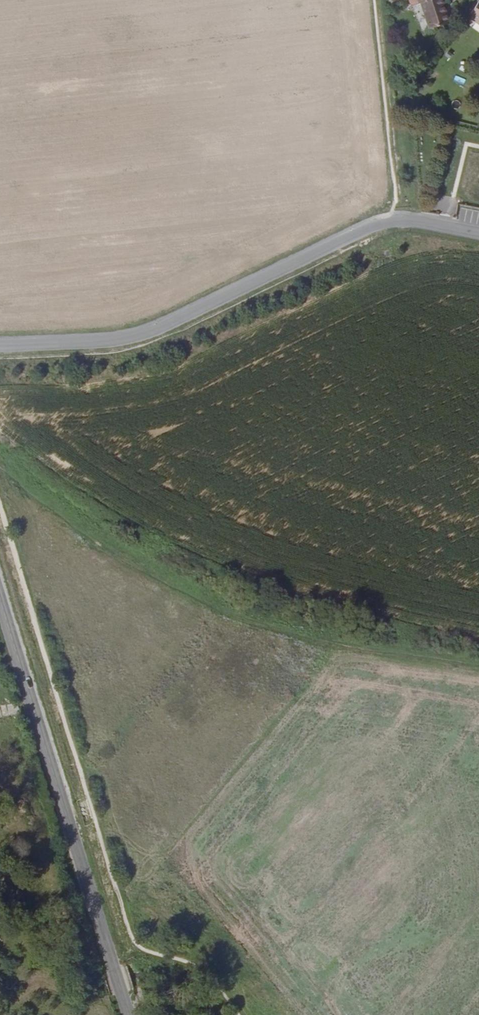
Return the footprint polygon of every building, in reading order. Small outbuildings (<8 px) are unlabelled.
[(441,0),(414,0),(416,5),(419,4),(427,30),(449,23),(441,0)] [(469,16),(478,23),(478,2),(469,16)] [(456,75),(454,81),(464,84),(466,79),(456,75)]
